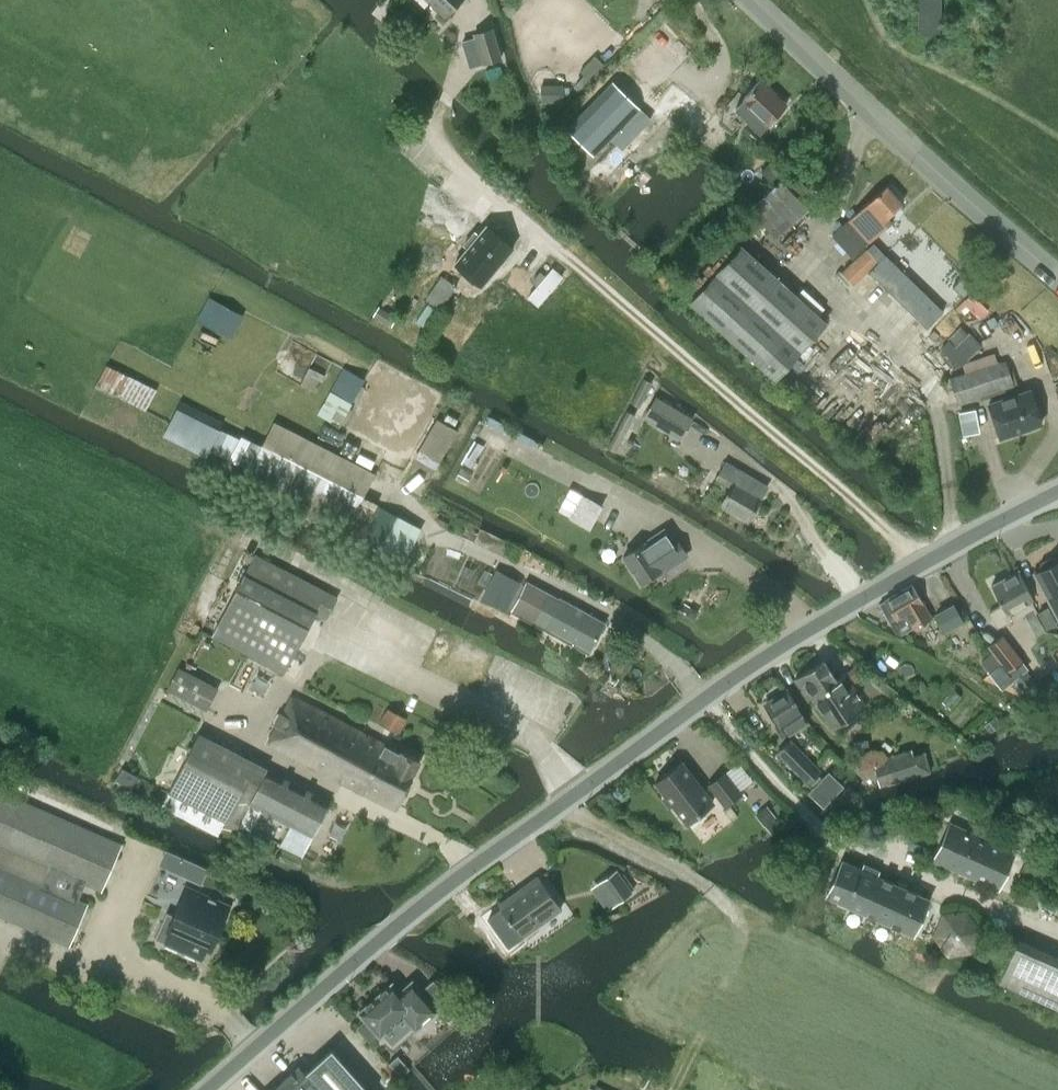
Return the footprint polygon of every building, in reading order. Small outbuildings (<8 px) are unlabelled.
[(459,0),(427,0),(444,16),(459,0)] [(918,31),(940,32),(941,0),(919,0),(918,31)] [(472,33),(481,65),(502,58),(492,27),(472,33)] [(745,98),(735,108),(750,122),(760,131),(770,121),(787,103),(761,79),(744,97),(745,98)] [(590,197),(619,168),(626,174),(638,162),(631,155),(674,111),(688,123),(680,131),(691,141),(712,116),(674,83),(576,183),(590,197)] [(751,208),(777,236),(809,206),(800,197),(808,189),(790,171),(751,208)] [(852,256),(892,220),(888,216),(903,202),(887,185),(832,233),(852,256)] [(503,240),(486,226),(460,257),(483,276),(501,256),(494,251),(503,240)] [(691,303),(775,378),(826,322),(813,311),(820,304),(804,291),(798,298),(742,247),(691,303)] [(874,263),(878,260),(866,248),(836,276),(848,289),(875,264),(874,263)] [(426,299),(440,309),(456,287),(442,277),(426,299)] [(211,296),(198,320),(230,338),(243,314),(211,296)] [(949,339),(941,347),(960,366),(981,345),(968,332),(967,332),(960,325),(948,338),(949,339)] [(1005,359),(949,378),(958,404),(1013,385),(1005,359)] [(156,389),(106,363),(94,387),(114,397),(116,394),(146,410),(156,389)] [(330,391),(318,415),(339,426),(345,415),(364,378),(343,367),(330,391)] [(643,378),(630,403),(638,407),(647,391),(651,393),(656,385),(643,378)] [(1030,390),(988,404),(999,437),(1041,423),(1030,390)] [(680,439),(692,418),(656,397),(644,417),(680,439)] [(377,555),(378,554),(402,566),(422,527),(397,516),(398,515),(362,497),(374,473),(274,421),(270,430),(262,445),(242,435),(241,438),(220,428),(223,422),(182,401),(179,407),(165,435),(206,455),(209,450),(249,470),(242,485),(343,535),(342,538),(377,555)] [(626,410),(607,448),(615,452),(622,439),(628,442),(633,431),(628,428),(635,414),(626,410)] [(433,474),(458,430),(436,418),(413,458),(415,459),(412,463),(433,474)] [(767,486),(726,462),(718,475),(733,483),(721,503),(748,518),(767,486)] [(581,494),(568,518),(589,529),(602,504),(581,494)] [(475,543),(514,561),(521,547),(482,528),(475,543)] [(657,534),(623,556),(641,583),(657,572),(659,574),(686,555),(675,538),(672,540),(665,529),(657,534)] [(236,595),(214,636),(284,674),(306,633),(315,615),(326,620),(338,597),(256,555),(252,564),(236,595)] [(1057,616),(1057,561),(1056,558),(1052,557),(1041,563),(1039,568),(1041,571),(1035,574),(1057,616)] [(496,569),(482,596),(510,611),(512,612),(523,617),(542,628),(588,652),(605,622),(559,597),(558,598),(539,588),(526,581),(524,584),(496,569)] [(1002,605),(990,611),(998,627),(1023,613),(1035,607),(1032,601),(1034,600),(1035,600),(1019,570),(1014,572),(991,585),(1002,605)] [(927,619),(930,617),(911,584),(885,600),(888,605),(882,609),(895,632),(901,634),(916,626),(920,628),(927,624),(927,619)] [(936,615),(944,629),(961,620),(953,605),(936,615)] [(988,646),(1009,672),(1026,693),(1036,684),(1020,663),(1023,661),(1002,635),(988,646)] [(166,689),(206,710),(218,687),(191,673),(195,666),(183,660),(179,667),(178,666),(166,689)] [(795,679),(809,701),(811,700),(830,729),(865,706),(846,677),(838,681),(824,660),(795,679)] [(228,684),(239,703),(261,702),(272,683),(260,664),(238,665),(228,684)] [(781,737),(797,726),(807,720),(787,690),(765,704),(778,725),(775,727),(781,737)] [(341,780),(395,808),(419,759),(401,750),(399,753),(292,697),(268,742),(315,767),(341,781),(341,780)] [(837,737),(830,743),(865,781),(868,779),(865,776),(869,772),(861,764),(870,756),(864,750),(874,741),(858,725),(840,741),(837,737)] [(226,821),(228,818),(301,855),(329,801),(198,733),(168,791),(226,821)] [(820,772),(807,759),(789,741),(778,752),(801,775),(809,782),(820,772)] [(659,780),(655,783),(686,823),(713,802),(682,762),(667,774),(664,773),(659,777),(659,780)] [(724,770),(706,784),(724,807),(726,807),(743,793),(726,772),(724,770)] [(1,791),(0,794),(0,846),(47,867),(40,883),(0,866),(0,916),(68,945),(86,903),(78,899),(85,883),(100,890),(121,844),(1,791)] [(1015,851),(949,821),(931,859),(998,890),(1015,851)] [(826,896),(848,906),(868,915),(911,934),(927,899),(842,860),(826,896)] [(618,867),(601,879),(606,886),(617,903),(634,891),(623,875),(618,867)] [(538,876),(498,905),(520,936),(560,907),(538,876)] [(166,911),(154,938),(200,958),(204,948),(207,949),(226,906),(216,901),(214,907),(186,894),(176,916),(166,911)] [(931,937),(947,957),(971,953),(981,930),(965,911),(941,914),(931,937)] [(1016,947),(1000,982),(1057,1008),(1057,966),(1016,947)] [(366,1020),(358,1027),(370,1040),(378,1033),(379,1034),(381,1032),(392,1044),(413,1026),(415,1028),(436,1009),(449,997),(433,979),(420,990),(412,981),(400,991),(392,983),(359,1011),(366,1020)] [(272,1089),(367,1089),(331,1049),(304,1072),(298,1066),(272,1089)]
